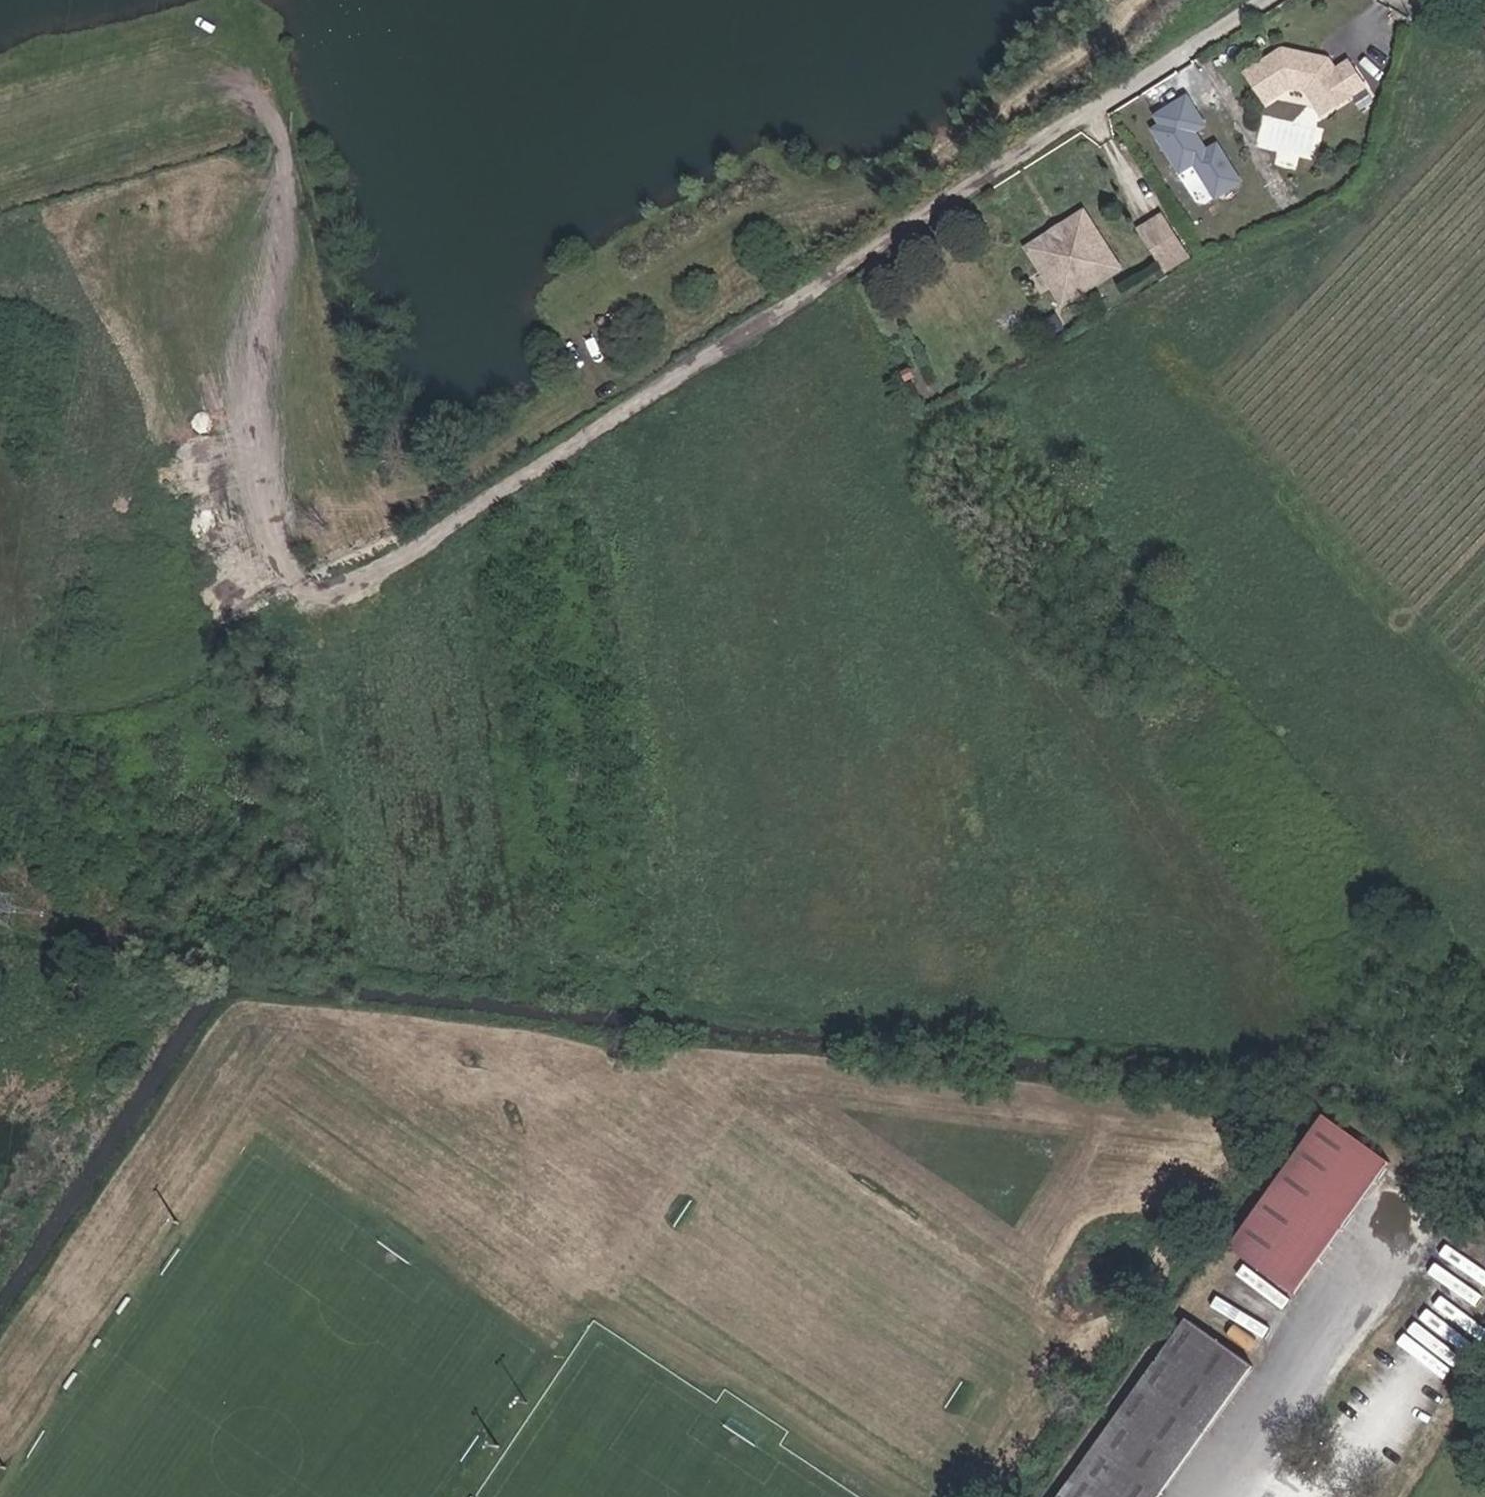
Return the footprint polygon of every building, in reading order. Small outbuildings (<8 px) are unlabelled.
[(1278,51),(1244,76),(1265,103),(1287,87),(1304,87),(1310,95),(1321,86),(1338,109),(1365,88),(1345,60),(1333,69),(1325,59),(1320,64),(1314,62),(1311,56),(1278,51)] [(1338,109),(1321,86),(1310,95),(1326,118),(1338,109)] [(1189,91),(1148,113),(1180,173),(1194,165),(1213,200),(1244,183),(1215,130),(1211,131),(1189,91)] [(1035,249),(1086,217),(1083,212),(1026,248),(1061,303),(1067,300),(1035,249)] [(1153,252),(1175,239),(1162,216),(1140,228),(1153,252)] [(1067,300),(1118,268),(1086,217),(1035,249),(1067,300)] [(1163,270),(1185,257),(1175,239),(1153,252),(1163,270)] [(1302,1297),(1399,1166),(1331,1117),(1235,1247),(1302,1297)] [(1253,1365),(1185,1318),(1078,1472),(1060,1496),(1161,1496),(1253,1365)]
